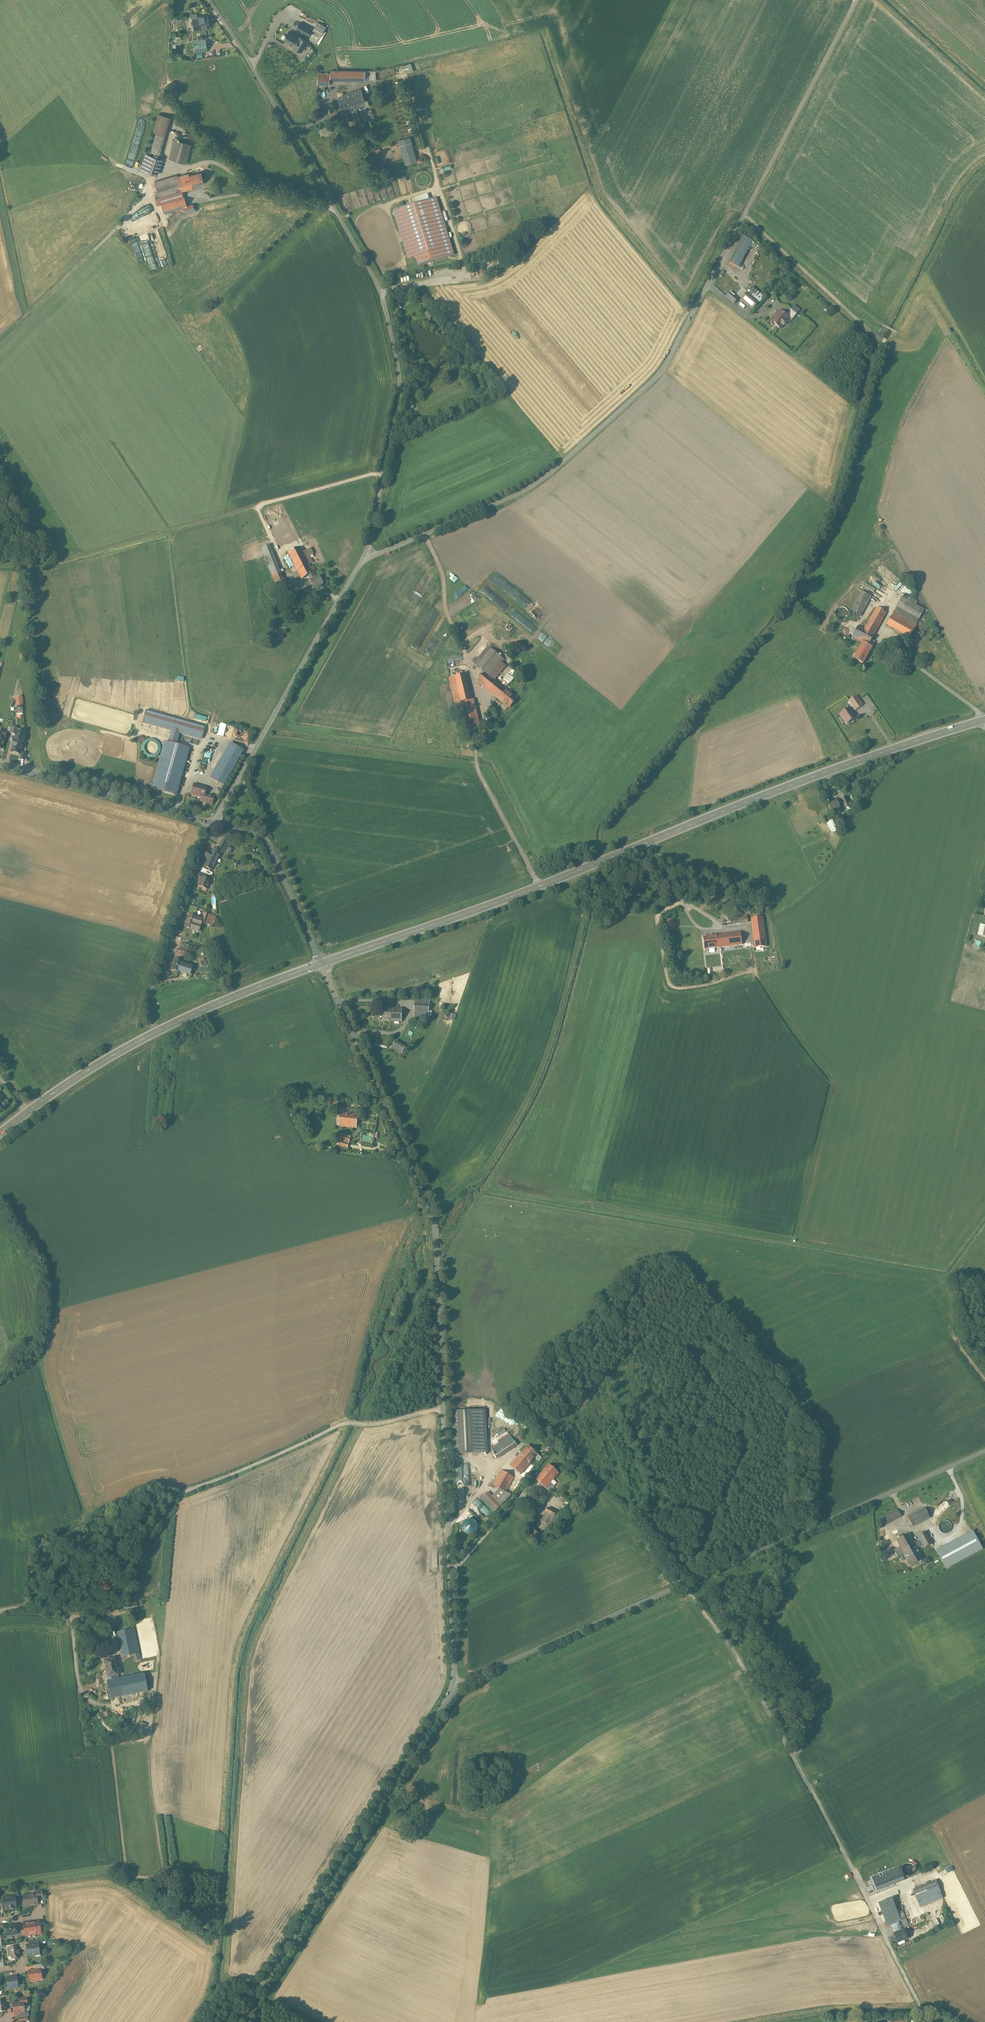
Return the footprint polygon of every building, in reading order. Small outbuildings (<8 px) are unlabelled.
[(208,15),(194,17),(196,29),(210,27),(208,15)] [(313,30),(299,22),(296,28),(309,35),(313,30)] [(313,30),(309,35),(307,38),(312,41),(316,43),(326,27),(317,22),(313,30)] [(299,37),(288,32),(286,36),(287,37),(285,40),(294,45),(293,47),(301,51),(307,41),(299,37)] [(206,39),(193,40),(194,52),(207,51),(206,39)] [(407,73),(414,70),(411,62),(404,65),(407,73)] [(330,74),(319,73),(317,83),(317,84),(329,85),(330,79),(333,80),(365,80),(365,71),(331,71),(330,74)] [(375,71),(365,71),(365,80),(375,79),(375,71)] [(361,89),(338,97),(343,109),(355,105),(359,103),(365,101),(361,89)] [(365,101),(359,103),(361,108),(365,106),(366,107),(370,105),(368,100),(365,101)] [(361,108),(359,103),(355,105),(357,110),(354,111),(359,124),(370,120),(366,107),(365,106),(361,108)] [(170,117),(158,114),(153,132),(164,135),(170,117)] [(319,129),(322,135),(332,131),(330,125),(319,129)] [(155,133),(150,152),(159,154),(164,136),(155,133)] [(410,137),(398,140),(401,151),(402,150),(413,147),(410,137)] [(189,144),(178,141),(172,159),(184,163),(187,154),(186,154),(189,144)] [(413,147),(402,150),(405,164),(417,161),(413,147)] [(162,159),(146,153),(140,169),(157,174),(162,159)] [(200,172),(189,175),(192,185),(203,182),(200,172)] [(177,175),(154,181),(159,197),(175,192),(177,199),(161,204),(163,212),(184,206),(186,206),(182,190),(192,188),(192,185),(189,175),(188,173),(177,176),(177,175)] [(427,194),(412,199),(414,205),(428,200),(427,194)] [(414,205),(393,211),(408,259),(416,257),(419,266),(454,255),(436,198),(414,205)] [(186,206),(184,206),(186,213),(194,210),(193,204),(186,206)] [(743,237),(730,263),(739,268),(752,241),(743,237)] [(740,289),(729,279),(723,286),(730,292),(734,295),(740,289)] [(764,298),(752,287),(748,292),(760,302),(764,298)] [(734,295),(730,292),(726,296),(734,304),(738,299),(734,295)] [(760,302),(748,292),(741,300),(753,310),(760,302)] [(795,305),(791,309),(798,314),(801,310),(795,305)] [(790,309),(786,315),(792,320),(797,314),(790,309)] [(788,318),(780,312),(776,316),(775,316),(770,322),(773,325),(774,324),(780,329),(783,326),(785,326),(786,324),(786,322),(785,321),(788,318)] [(300,547),(288,553),(291,558),(287,561),(293,572),(297,570),(302,579),(309,575),(313,572),(309,564),(313,562),(306,550),(303,552),(300,547)] [(280,573),(274,557),(266,560),(278,590),(289,585),(283,572),(280,573)] [(320,576),(316,578),(313,572),(309,575),(311,580),(311,581),(315,589),(323,584),(320,576)] [(877,580),(874,584),(881,591),(885,587),(877,580)] [(862,591),(851,612),(860,616),(871,596),(862,591)] [(916,605),(902,597),(897,606),(919,619),(924,610),(916,605)] [(843,607),(841,607),(838,609),(837,611),(836,613),(836,615),(838,617),(840,619),(842,620),(844,619),(846,618),(848,616),(849,614),(848,612),(847,609),(845,608),(843,607)] [(864,629),(858,626),(852,637),(868,645),(886,613),(877,608),(864,629)] [(898,615),(894,612),(886,625),(909,638),(917,625),(898,615)] [(519,624),(522,621),(525,623),(528,620),(521,615),(517,620),(516,618),(514,620),(519,624)] [(861,649),(860,649),(854,659),(863,664),(868,653),(865,651),(868,645),(864,643),(861,649)] [(504,660),(488,647),(474,664),(485,673),(485,672),(490,677),(502,663),(504,660)] [(449,668),(462,665),(461,660),(464,660),(463,655),(447,659),(449,668)] [(502,663),(490,677),(494,680),(506,666),(502,663)] [(490,677),(485,672),(485,673),(477,682),(499,700),(507,690),(494,680),(490,677)] [(511,683),(515,678),(509,673),(504,678),(511,683)] [(465,674),(450,678),(456,704),(461,703),(466,702),(471,700),(465,674)] [(69,687),(77,690),(79,684),(71,681),(69,687)] [(507,690),(499,700),(509,708),(517,699),(507,690)] [(856,696),(849,701),(852,705),(859,700),(856,696)] [(859,700),(852,705),(855,710),(862,705),(859,700)] [(473,706),(467,707),(466,702),(461,703),(468,730),(473,729),(471,723),(477,722),(473,706)] [(849,708),(840,714),(847,724),(855,718),(849,708)] [(205,727),(146,711),(143,723),(201,739),(205,727)] [(221,723),(218,735),(224,736),(227,725),(221,723)] [(16,736),(13,746),(12,752),(20,754),(22,744),(20,744),(21,738),(16,736)] [(154,740),(151,739),(148,740),(145,741),(143,744),(142,747),(141,750),(143,753),(145,756),(147,757),(151,758),(154,758),(157,756),(159,754),(160,750),(160,747),(159,744),(157,741),(154,740)] [(189,749),(165,742),(158,765),(152,789),(176,795),(189,749)] [(231,747),(215,774),(226,781),(242,753),(231,747)] [(226,781),(215,774),(212,779),(223,786),(226,781)] [(214,797),(205,794),(206,788),(194,784),(191,794),(201,797),(201,798),(203,799),(202,802),(212,804),(214,797)] [(846,796),(841,798),(846,808),(850,806),(846,796)] [(837,800),(828,804),(831,812),(832,812),(832,814),(837,812),(836,810),(840,808),(837,800)] [(229,840),(224,838),(221,843),(227,846),(229,840)] [(227,846),(221,843),(218,849),(221,850),(220,852),(220,853),(218,857),(220,858),(227,846)] [(211,852),(208,851),(204,858),(208,859),(215,863),(216,863),(215,863),(218,857),(220,853),(220,852),(213,849),(211,852)] [(215,863),(208,859),(204,867),(212,870),(215,863)] [(206,880),(202,878),(201,878),(198,887),(207,890),(210,881),(206,880)] [(197,908),(189,906),(187,915),(189,915),(195,917),(197,908)] [(205,911),(197,908),(195,917),(196,918),(195,921),(200,922),(201,923),(204,913),(205,911)] [(204,913),(201,923),(208,925),(211,915),(204,913)] [(195,917),(189,915),(185,927),(192,929),(193,929),(194,926),(195,926),(196,922),(195,922),(195,921),(196,918),(195,917)] [(747,915),(727,918),(728,925),(748,922),(747,915)] [(762,918),(752,919),(755,947),(766,946),(763,926),(762,918)] [(673,919),(660,923),(661,927),(674,924),(673,919)] [(196,922),(195,926),(194,926),(193,929),(192,929),(192,930),(197,932),(200,922),(195,921),(195,922),(196,922)] [(770,925),(763,926),(766,946),(773,945),(770,925)] [(740,932),(720,935),(722,947),(742,944),(740,932)] [(720,935),(703,937),(705,949),(722,947),(720,935)] [(180,949),(179,948),(178,954),(180,955),(186,957),(188,951),(180,949)] [(183,961),(175,959),(171,969),(180,972),(180,971),(189,974),(191,967),(182,964),(183,962),(183,961)] [(429,1003),(422,1003),(422,999),(416,999),(414,1016),(428,1017),(429,1003)] [(393,1008),(384,1008),(383,1016),(380,1016),(380,1020),(392,1021),(393,1008)] [(402,1009),(393,1008),(392,1021),(401,1021),(402,1009)] [(395,1040),(390,1048),(401,1055),(406,1047),(395,1040)] [(357,1114),(346,1114),(345,1128),(356,1128),(357,1114)] [(351,1136),(341,1135),(339,1147),(349,1149),(351,1136)] [(471,1410),(452,1411),(454,1454),(473,1453),(471,1410)] [(485,1410),(471,1410),(473,1453),(487,1452),(485,1410)] [(510,1416),(503,1410),(499,1415),(512,1425),(516,1420),(510,1416)] [(510,1436),(491,1448),(498,1458),(517,1445),(513,1440),(510,1436)] [(528,1446),(521,1453),(531,1462),(535,1458),(538,1454),(528,1446)] [(531,1462),(521,1453),(517,1458),(527,1467),(531,1462)] [(517,1458),(511,1466),(521,1474),(527,1467),(517,1458)] [(549,1464),(540,1474),(550,1483),(551,1482),(559,1473),(549,1464)] [(502,1470),(493,1485),(500,1489),(506,1492),(514,1477),(502,1470)] [(550,1483),(540,1474),(536,1479),(546,1488),(550,1483)] [(458,1506),(465,1505),(465,1485),(461,1485),(461,1481),(457,1481),(458,1506)] [(550,1483),(546,1488),(549,1491),(554,1485),(551,1482),(550,1483)] [(943,1482),(930,1490),(933,1495),(946,1487),(943,1482)] [(493,1496),(488,1491),(481,1498),(495,1511),(501,1504),(511,1494),(510,1494),(506,1492),(500,1489),(493,1496)] [(539,1507),(526,1498),(522,1503),(536,1512),(539,1507)] [(474,1503),(488,1516),(492,1512),(478,1499),(474,1503)] [(878,1516),(879,1519),(897,1509),(896,1506),(878,1516)] [(557,1512),(548,1508),(543,1516),(557,1524),(561,1516),(560,1515),(557,1519),(554,1518),(557,1512)] [(925,1508),(908,1517),(913,1527),(930,1518),(925,1508)] [(897,1509),(879,1519),(883,1526),(901,1516),(897,1509)] [(939,1525),(939,1526),(939,1528),(939,1529),(940,1530),(941,1531),(941,1532),(943,1533),(944,1533),(945,1533),(947,1533),(948,1533),(949,1532),(950,1531),(951,1530),(951,1529),(952,1528),(952,1527),(952,1525),(951,1524),(951,1523),(950,1522),(949,1521),(948,1521),(946,1520),(945,1520),(944,1520),(942,1521),(941,1522),(940,1523),(940,1524),(939,1525)] [(539,1534),(531,1527),(527,1533),(535,1541),(539,1534)] [(932,1527),(925,1531),(932,1544),(935,1550),(942,1546),(932,1527)] [(925,1531),(918,1535),(924,1548),(932,1544),(925,1531)] [(936,1551),(946,1569),(983,1549),(973,1531),(936,1551)] [(909,1533),(897,1540),(901,1548),(897,1551),(899,1555),(903,1552),(916,1546),(909,1533)] [(916,1546),(903,1552),(911,1566),(923,1559),(916,1546)] [(105,1578),(99,1583),(103,1589),(110,1585),(105,1578)] [(134,1600),(127,1601),(129,1609),(136,1608),(134,1600)] [(132,1628),(117,1631),(121,1655),(136,1652),(132,1628)] [(114,1658),(104,1660),(107,1677),(108,1677),(118,1675),(114,1658)] [(141,1674),(119,1679),(118,1675),(108,1677),(108,1681),(106,1682),(110,1699),(148,1691),(144,1674),(141,1674)] [(904,1865),(903,1866),(902,1868),(902,1869),(902,1871),(903,1872),(903,1873),(904,1875),(906,1876),(907,1876),(908,1876),(910,1876),(911,1876),(913,1875),(914,1874),(915,1873),(915,1871),(915,1870),(915,1868),(914,1867),(914,1865),(912,1864),(911,1864),(910,1863),(908,1863),(907,1863),(905,1864),(904,1865)] [(900,1867),(872,1877),(877,1890),(905,1879),(900,1867)] [(936,1880),(913,1889),(918,1901),(941,1892),(936,1880)] [(941,1892),(918,1901),(920,1907),(943,1898),(941,1892)] [(36,1894),(23,1895),(25,1906),(32,1905),(38,1905),(37,1898),(36,1894)] [(15,1897),(9,1897),(10,1899),(3,1900),(4,1910),(10,1909),(13,1909),(13,1908),(16,1908),(15,1897)] [(879,1903),(888,1926),(891,1925),(900,1921),(897,1913),(891,1898),(879,1903)] [(903,1911),(897,1913),(900,1921),(891,1925),(895,1933),(904,1930),(902,1926),(908,1924),(903,1911)] [(39,1922),(31,1923),(32,1934),(39,1933),(40,1933),(39,1922)] [(31,1923),(23,1924),(24,1930),(25,1935),(27,1935),(32,1934),(31,1923)] [(16,1925),(4,1926),(6,1935),(17,1934),(17,1931),(16,1925)] [(895,1933),(894,1934),(897,1942),(908,1938),(904,1930),(895,1933)] [(29,1945),(26,1946),(26,1949),(27,1956),(35,1954),(39,1953),(38,1944),(29,1945)] [(15,1947),(8,1948),(9,1956),(12,1956),(12,1958),(20,1957),(19,1950),(19,1946),(15,1947)] [(35,1970),(28,1971),(30,1980),(41,1979),(40,1970),(40,1969),(35,1970)] [(16,1977),(11,1977),(10,1979),(8,1979),(8,1983),(7,1983),(8,1989),(13,1988),(13,1986),(18,1986),(16,1977)] [(26,1996),(19,1997),(20,2002),(13,2002),(14,2012),(19,2011),(19,2012),(24,2012),(23,2004),(27,2004),(26,1996)]
